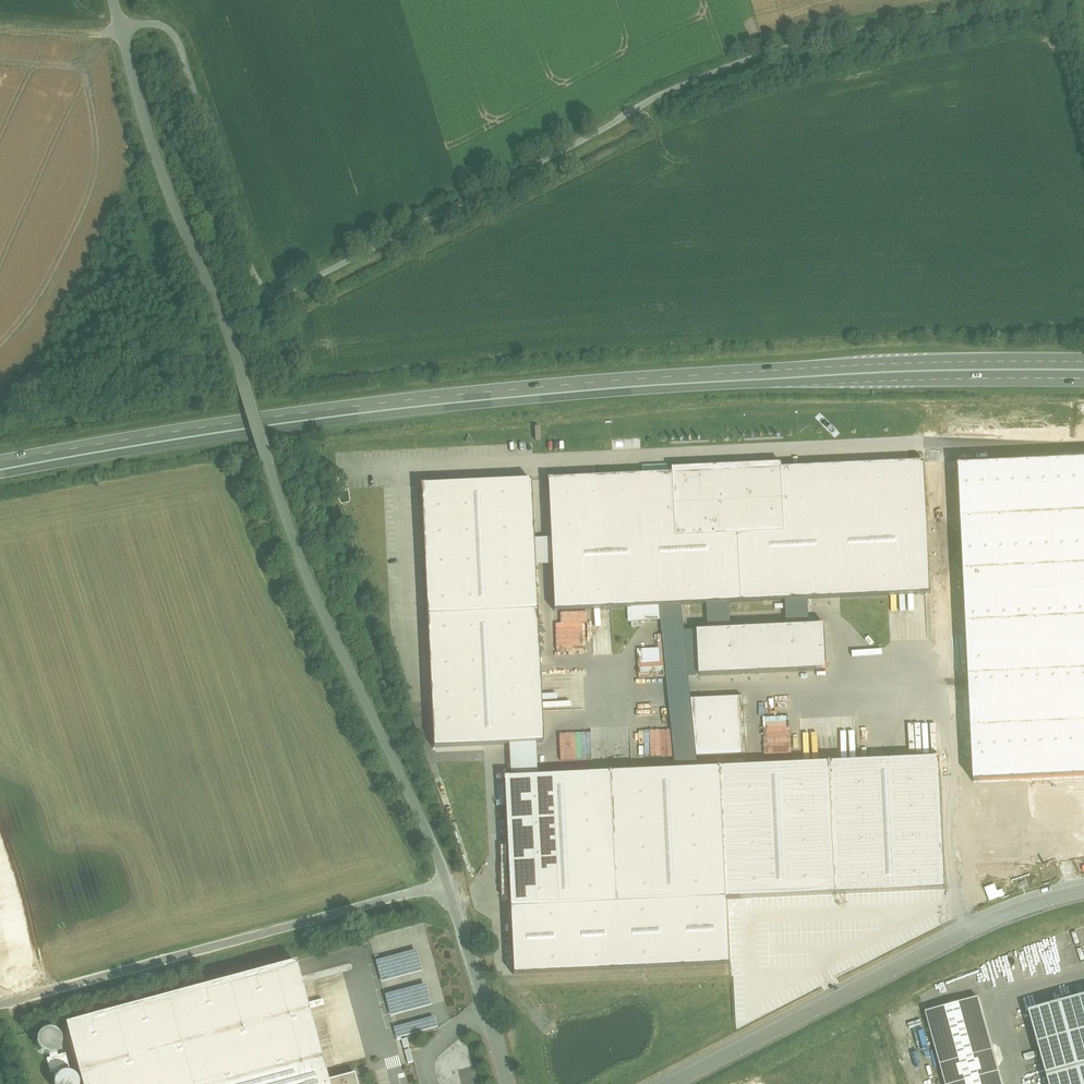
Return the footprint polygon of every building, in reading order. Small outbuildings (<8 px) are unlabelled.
[(548,480),(555,611),(930,593),(924,462),(548,480)] [(530,481),(421,487),(434,748),(543,743),(530,481)] [(790,717),(763,719),(765,753),(792,751),(790,717)] [(591,732),(558,733),(559,757),(592,756),(591,732)] [(504,779),(513,975),(732,965),(729,899),(947,888),(941,759),(504,779)] [(415,950),(374,959),(379,981),(420,972),(415,950)] [(327,1081),(295,963),(66,1025),(82,1083),(328,1083),(327,1081)] [(926,1012),(945,1083),(1004,1083),(980,998),(926,1012)] [(1029,1013),(1049,1083),(1083,1083),(1083,998),(1029,1013)] [(328,1083),(357,1083),(354,1074),(327,1081),(328,1083)]
